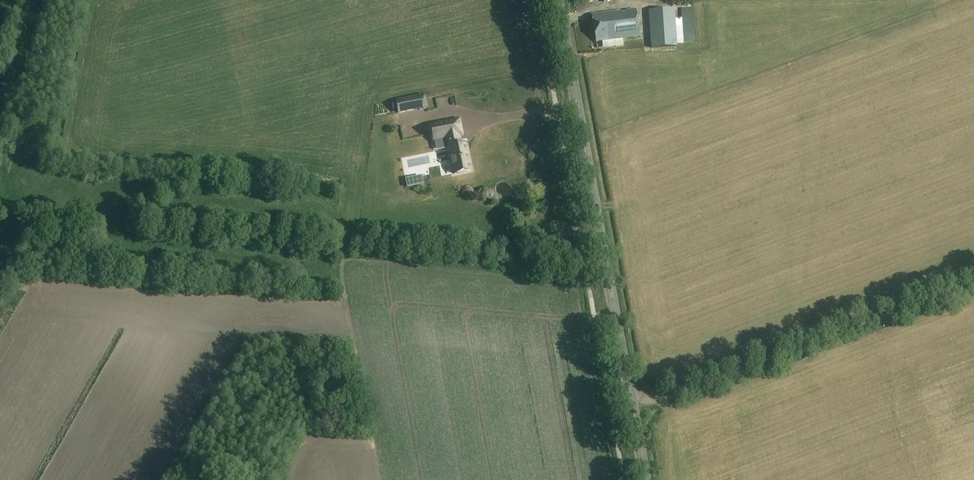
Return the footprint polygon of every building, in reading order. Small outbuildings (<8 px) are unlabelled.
[(683,25),(677,25),(676,10),(649,12),(652,49),(678,47),(678,43),(697,42),(694,9),(682,9),(683,25)] [(593,42),(639,37),(636,10),(590,16),(593,42)] [(621,43),(614,44),(615,52),(622,51),(621,43)] [(418,98),(386,105),(389,118),(421,112),(418,98)] [(455,124),(426,131),(429,145),(441,143),(443,153),(449,179),(466,175),(460,149),(458,149),(456,140),(458,139),(455,124)] [(403,154),(404,159),(421,156),(421,151),(403,154)] [(403,178),(426,171),(422,156),(398,163),(403,178)] [(388,177),(400,176),(398,157),(386,158),(388,177)] [(422,176),(405,179),(407,188),(423,185),(422,176)]
